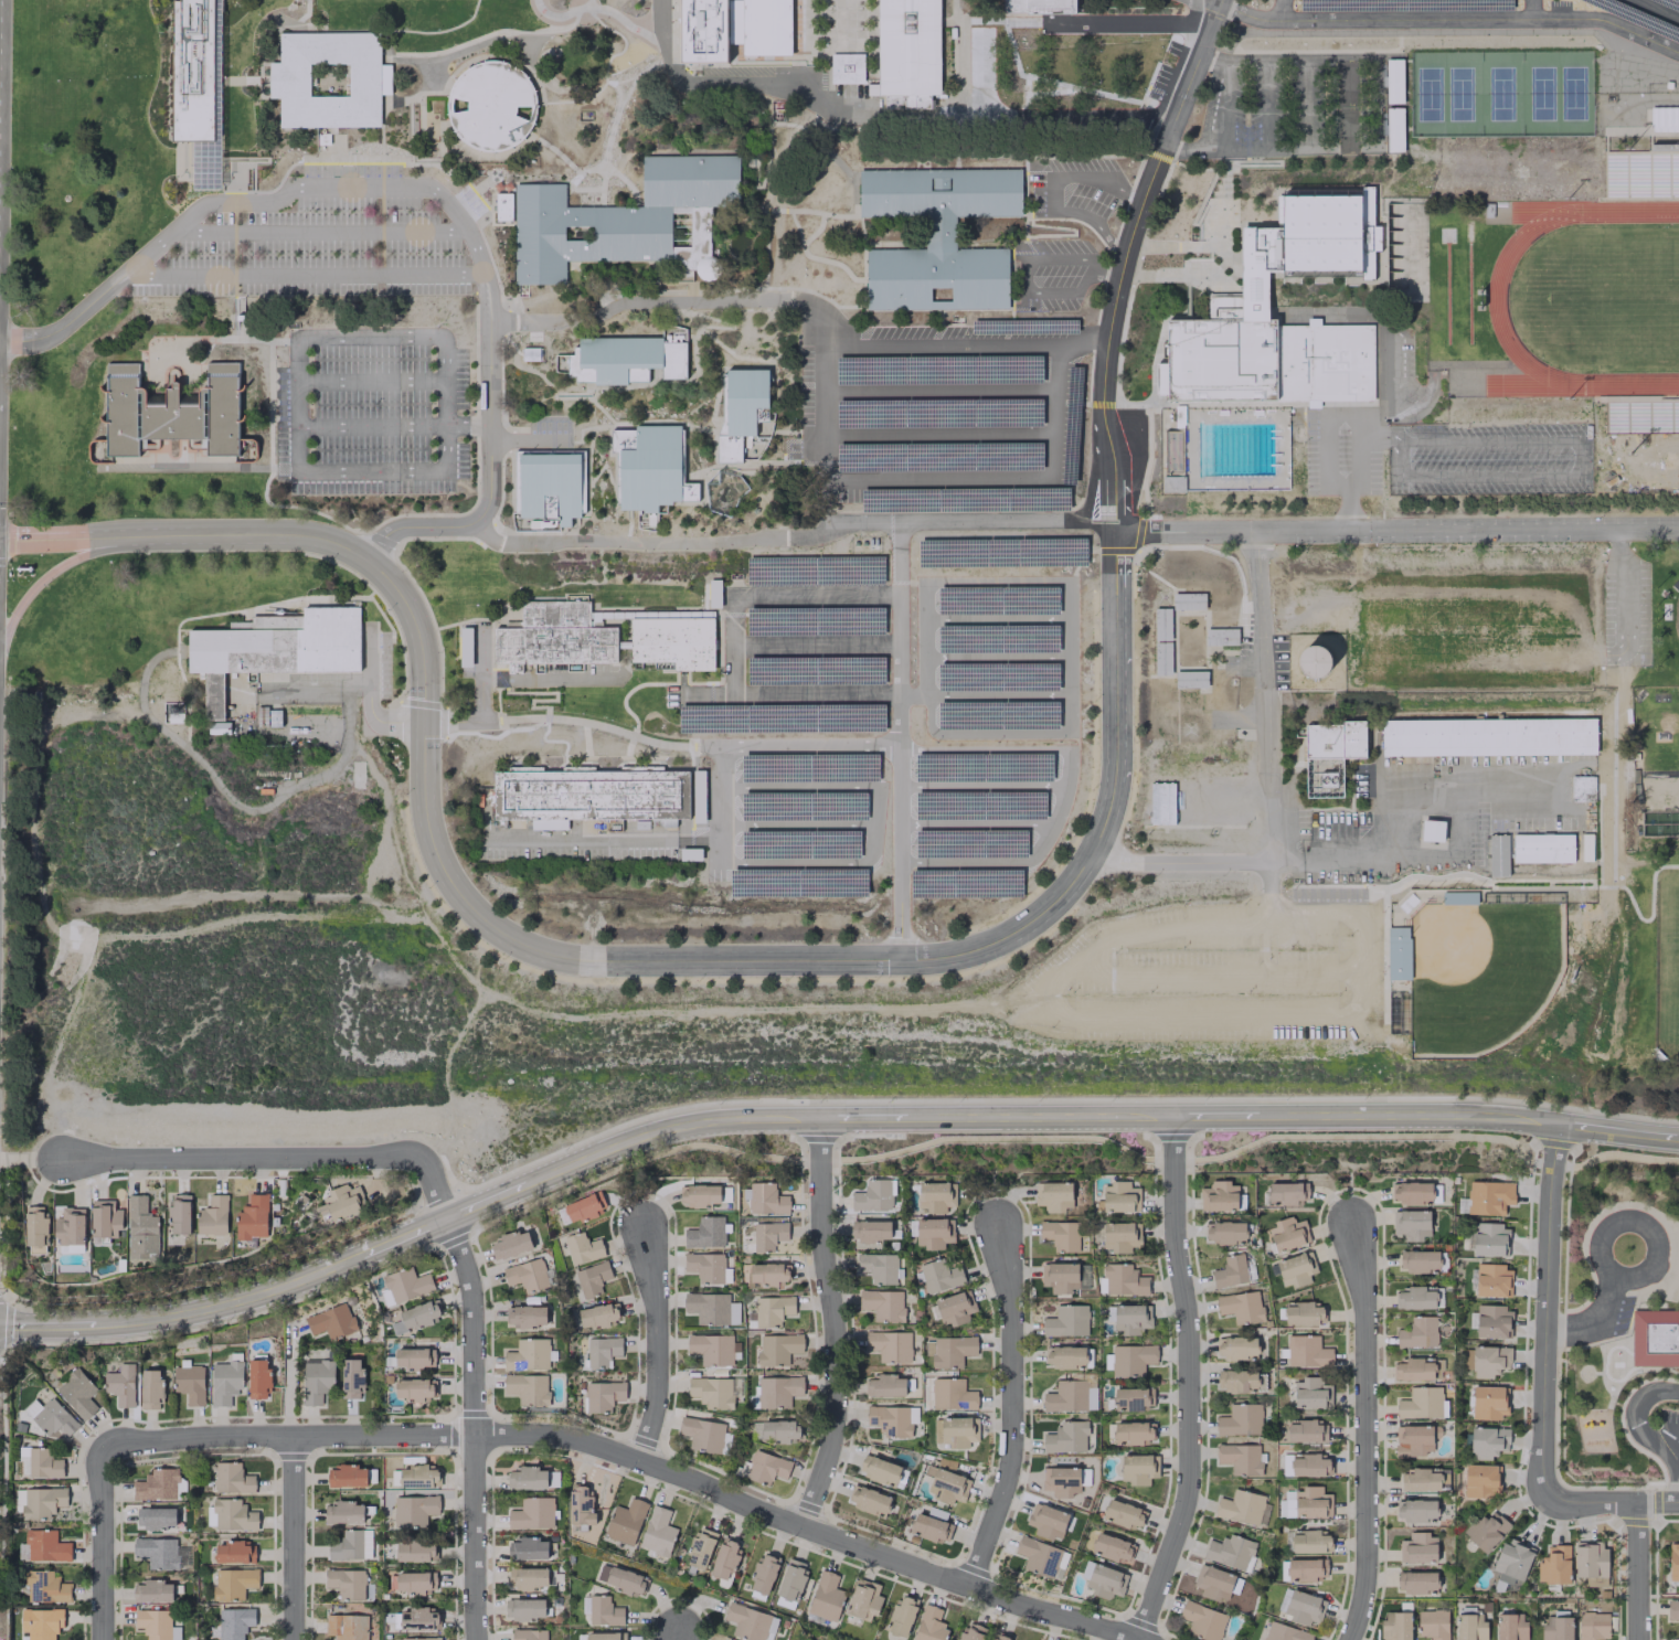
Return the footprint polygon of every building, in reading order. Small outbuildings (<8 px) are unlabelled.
[(172,1),(180,0),(221,0),(222,189),(194,189),(194,140),(172,140),(172,1)] [(680,63),(680,0),(727,0),(727,63),(680,63)] [(878,22),(877,0),(939,0),(939,21),(941,92),(878,92),(878,22)] [(1003,11),(1003,0),(1076,0),(1076,10),(1003,11)] [(279,33),(380,32),(380,65),(390,65),(390,93),(380,93),(380,127),(279,127),(279,98),(268,98),(268,62),(279,62),(279,33)] [(830,52),(863,52),(864,82),(831,82),(830,52)] [(480,61),(495,58),(508,62),(522,70),(532,82),(536,97),(536,113),(531,128),(521,139),(507,147),(491,150),(476,147),(464,139),(454,129),(448,116),(447,102),(449,88),(457,75),(467,66),(480,61)] [(1385,59),(1386,103),(1402,103),(1401,59),(1385,59)] [(1355,104),(1355,60),(1338,60),(1338,104),(1355,104)] [(1402,107),(1385,107),(1386,152),(1402,151),(1402,107)] [(1339,152),(1356,152),(1356,108),(1339,108),(1339,152)] [(514,184),(565,183),(565,207),(642,206),(642,156),(738,156),(738,207),(711,206),(710,256),(712,256),(715,257),(718,260),(720,264),(720,267),(720,271),(719,275),(716,278),(713,279),(710,281),(705,281),(702,280),(699,278),(697,274),(695,270),(688,270),(677,259),(565,260),(565,283),(516,284),(514,184)] [(860,173),(1022,171),(1023,217),(861,219),(860,173)] [(496,193),(511,193),(512,221),(496,221),(496,193)] [(1292,198),(1365,196),(1367,273),(1293,274),(1292,198)] [(1166,319),(1208,319),(1208,294),(1245,294),(1245,226),(1275,226),(1275,324),(1373,324),(1373,400),(1166,401),(1166,395),(1155,395),(1155,362),(1166,362),(1166,319)] [(869,251),(1012,251),(1012,311),(869,311),(869,251)] [(567,354),(573,354),(573,345),(578,345),(578,337),(661,337),(661,342),(686,342),(687,379),(662,379),(662,368),(648,368),(648,381),(627,382),(627,384),(595,384),(595,381),(576,381),(576,375),(567,375),(567,354)] [(107,363),(138,363),(138,386),(142,386),(144,388),(145,391),(145,404),(164,404),(164,387),(171,387),(171,381),(176,381),(178,382),(178,383),(178,404),(198,404),(198,390),(199,387),(201,386),(206,386),(206,362),(238,362),(238,456),(205,456),(205,438),(138,438),(138,456),(107,456),(107,363)] [(725,369),(751,369),(751,368),(768,368),(768,422),(755,422),(755,435),(742,435),(742,462),(716,462),(716,435),(725,435),(725,369)] [(1231,406),(1304,408),(1304,400),(1231,399),(1231,406)] [(612,429),(635,429),(635,425),(681,425),(681,483),(699,483),(699,500),(673,500),(673,504),(658,504),(658,512),(644,512),(644,509),(620,509),(620,504),(617,504),(616,451),(612,451),(612,429)] [(520,454),(581,454),(581,518),(571,518),(571,526),(560,526),(560,517),(557,517),(557,494),(544,494),(544,517),(520,517),(520,454)] [(1162,492),(1184,491),(1184,476),(1161,476),(1162,492)] [(719,580),(708,580),(709,608),(720,608),(719,580)] [(1172,594),(1204,593),(1205,609),(1172,609),(1172,594)] [(521,601),(589,601),(589,627),(617,627),(617,662),(493,663),(493,628),(521,628),(521,601)] [(188,629),(251,629),(251,616),(302,616),(302,606),(359,606),(359,620),(360,671),(188,672),(188,629)] [(1155,608),(1170,608),(1170,641),(1155,641),(1155,608)] [(630,618),(714,618),(714,670),(674,671),(674,662),(631,662),(630,618)] [(471,666),(472,628),(460,627),(459,666),(471,666)] [(1205,628),(1237,628),(1237,646),(1205,646),(1205,628)] [(1155,642),(1170,642),(1171,674),(1155,674),(1155,642)] [(1329,647),(1299,647),(1298,676),(1329,677),(1329,647)] [(1175,671),(1207,671),(1207,688),(1175,688),(1175,671)] [(281,726),(280,708),(255,708),(255,727),(281,726)] [(1381,720),(1596,717),(1596,754),(1381,755),(1381,720)] [(208,734),(229,734),(229,721),(208,721),(208,734)] [(1305,725),(1340,725),(1340,721),(1364,721),(1365,758),(1342,758),(1342,797),(1306,798),(1305,725)] [(493,771),(689,771),(690,819),(493,819),(493,787),(493,771)] [(1571,776),(1595,776),(1595,801),(1571,801),(1571,776)] [(1443,841),(1443,821),(1421,820),(1421,840),(1443,841)] [(1488,876),(1507,876),(1507,834),(1488,834),(1488,876)] [(1512,834),(1573,834),(1573,862),(1512,862),(1512,834)] [(1386,979),(1409,980),(1409,927),(1387,927),(1386,979)] [(850,1192),(851,1210),(891,1210),(890,1179),(865,1180),(865,1192),(850,1192)] [(1513,1204),(1513,1182),(1467,1181),(1466,1214),(1503,1215),(1503,1204),(1513,1204)] [(775,1183),(749,1182),(748,1213),(788,1214),(789,1195),(775,1195),(775,1183)] [(1044,1211),(1071,1211),(1071,1183),(1034,1182),(1034,1205),(1044,1205),(1044,1211)] [(1129,1182),(1102,1182),(1102,1212),(1139,1211),(1138,1187),(1129,1187),(1129,1182)] [(1199,1190),(1199,1210),(1236,1211),(1237,1182),(1209,1182),(1209,1190),(1199,1190)] [(1301,1204),(1301,1183),(1267,1182),(1267,1203),(1301,1204)] [(1391,1182),(1391,1200),(1402,1200),(1402,1203),(1431,1204),(1431,1183),(1391,1182)] [(327,1190),(329,1195),(322,1198),(324,1204),(316,1207),(320,1217),(329,1213),(332,1221),(366,1207),(358,1185),(348,1189),(346,1183),(327,1190)] [(919,1184),(919,1214),(945,1213),(945,1206),(955,1206),(955,1183),(919,1184)] [(719,1185),(680,1185),(680,1203),(691,1203),(691,1206),(719,1206),(719,1185)] [(568,1224),(597,1215),(595,1209),(603,1207),(599,1192),(562,1203),(568,1224)] [(266,1238),(267,1194),(248,1193),(248,1206),(237,1206),(236,1238),(266,1238)] [(127,1195),(129,1260),(158,1259),(157,1215),(146,1215),(146,1194),(127,1195)] [(169,1234),(190,1233),(189,1194),(181,1194),(181,1200),(169,1200),(169,1234)] [(226,1235),(227,1194),(208,1194),(208,1207),(197,1207),(197,1234),(226,1235)] [(120,1209),(114,1209),(114,1199),(91,1199),(91,1237),(121,1236),(120,1209)] [(26,1245),(47,1246),(48,1217),(43,1217),(43,1207),(34,1207),(34,1213),(26,1212),(26,1245)] [(55,1245),(84,1245),(84,1207),(61,1208),(61,1218),(55,1218),(55,1245)] [(1428,1239),(1429,1211),(1392,1210),(1392,1234),(1405,1235),(1405,1239),(1428,1239)] [(723,1247),(723,1216),(697,1216),(697,1228),(683,1229),(684,1248),(723,1247)] [(1302,1219),(1294,1222),(1292,1217),(1267,1225),(1276,1252),(1309,1241),(1302,1219)] [(954,1242),(953,1219),(915,1220),(916,1238),(929,1238),(929,1248),(943,1248),(943,1243),(954,1242)] [(890,1240),(889,1221),(850,1222),(851,1241),(890,1240)] [(787,1240),(787,1222),(753,1223),(753,1252),(774,1252),(774,1240),(787,1240)] [(1077,1251),(1078,1222),(1039,1222),(1039,1239),(1052,1239),(1051,1251),(1077,1251)] [(1130,1253),(1130,1247),(1141,1247),(1140,1222),(1102,1223),(1103,1253),(1130,1253)] [(1244,1222),(1205,1222),(1205,1240),(1216,1240),(1216,1244),(1233,1244),(1233,1240),(1244,1240),(1244,1222)] [(1473,1223),(1472,1255),(1505,1256),(1506,1224),(1473,1223)] [(532,1249),(527,1230),(489,1241),(494,1260),(532,1249)] [(603,1258),(601,1239),(586,1241),(585,1233),(564,1236),(568,1263),(603,1258)] [(1437,1251),(1399,1251),(1399,1268),(1409,1268),(1409,1273),(1438,1272),(1437,1251)] [(697,1271),(696,1283),(722,1284),(723,1253),(683,1253),(683,1271),(697,1271)] [(895,1253),(856,1254),(856,1273),(868,1273),(869,1285),(895,1284),(895,1253)] [(1251,1254),(1221,1257),(1222,1269),(1211,1270),(1212,1286),(1254,1282),(1251,1254)] [(1281,1288),(1309,1283),(1308,1274),(1316,1273),(1314,1263),(1306,1264),(1304,1255),(1276,1259),(1281,1288)] [(521,1282),(524,1293),(549,1286),(540,1257),(501,1269),(507,1286),(521,1282)] [(946,1270),(943,1258),(919,1265),(927,1294),(965,1284),(960,1266),(946,1270)] [(612,1277),(605,1259),(573,1271),(583,1298),(602,1291),(599,1282),(612,1277)] [(778,1286),(777,1281),(788,1281),(788,1263),(748,1264),(749,1286),(778,1286)] [(1050,1292),(1078,1292),(1077,1263),(1040,1264),(1040,1286),(1049,1285),(1050,1292)] [(1503,1264),(1475,1263),(1474,1296),(1509,1297),(1510,1270),(1503,1270),(1503,1264)] [(1147,1295),(1148,1276),(1135,1276),(1136,1265),(1104,1264),(1103,1294),(1147,1295)] [(392,1304),(435,1290),(429,1272),(414,1277),(411,1266),(383,1275),(392,1304)] [(903,1291),(858,1290),(858,1312),(873,1312),(873,1321),(902,1322),(903,1291)] [(941,1328),(969,1321),(967,1313),(975,1311),(971,1290),(934,1299),(941,1328)] [(1262,1321),(1259,1292),(1215,1295),(1217,1314),(1232,1313),(1233,1323),(1262,1321)] [(728,1294),(683,1293),(683,1312),(696,1312),(696,1324),(738,1324),(738,1302),(728,1302),(728,1294)] [(781,1326),(781,1314),(794,1314),(793,1296),(754,1297),(755,1327),(781,1326)] [(441,1315),(434,1299),(399,1312),(402,1321),(391,1326),(395,1335),(432,1321),(431,1319),(441,1315)] [(1285,1325),(1323,1324),(1322,1306),(1312,1307),(1312,1302),(1284,1303),(1285,1325)] [(310,1335),(325,1330),(328,1339),(355,1331),(346,1303),(304,1316),(310,1335)] [(608,1321),(618,1320),(616,1303),(577,1308),(580,1329),(608,1325),(608,1321)] [(546,1327),(545,1305),(508,1307),(508,1324),(517,1324),(518,1328),(546,1327)] [(1042,1317),(1042,1336),(1087,1335),(1087,1305),(1055,1306),(1055,1317),(1042,1317)] [(1141,1335),(1141,1327),(1151,1328),(1151,1305),(1114,1305),(1113,1335),(1141,1335)] [(1476,1305),(1475,1337),(1510,1338),(1511,1306),(1476,1305)] [(1630,1310),(1678,1310),(1678,1366),(1630,1365),(1630,1310)] [(1435,1316),(1409,1317),(1409,1330),(1395,1330),(1395,1347),(1436,1346),(1435,1316)] [(910,1363),(910,1332),(865,1331),(864,1351),(878,1351),(878,1362),(910,1363)] [(802,1353),(802,1334),(758,1334),(758,1366),(787,1366),(787,1353),(802,1353)] [(736,1335),(686,1335),(686,1354),(700,1354),(700,1365),(731,1365),(731,1358),(736,1358),(736,1335)] [(1332,1367),(1332,1348),(1319,1347),(1319,1336),(1287,1335),(1287,1366),(1332,1367)] [(609,1367),(609,1356),(621,1355),(620,1337),(586,1338),(587,1368),(609,1367)] [(961,1356),(976,1355),(976,1337),(924,1338),(924,1355),(931,1355),(931,1368),(962,1367),(961,1356)] [(1256,1337),(1217,1337),(1218,1361),(1245,1360),(1245,1356),(1256,1356),(1256,1337)] [(503,1351),(503,1369),(548,1370),(548,1339),(516,1339),(516,1351),(503,1351)] [(1111,1376),(1143,1376),(1143,1364),(1156,1363),(1156,1345),(1111,1345),(1111,1376)] [(1085,1347),(1045,1346),(1045,1364),(1056,1364),(1055,1368),(1074,1369),(1074,1365),(1084,1365),(1085,1347)] [(1471,1377),(1498,1378),(1498,1368),(1509,1368),(1510,1347),(1473,1346),(1471,1377)] [(395,1368),(428,1369),(429,1349),(395,1348),(395,1368)] [(1434,1380),(1433,1363),(1423,1363),(1422,1357),(1404,1358),(1404,1363),(1393,1363),(1393,1380),(1434,1380)] [(333,1358),(302,1359),(302,1405),(323,1405),(323,1390),(333,1390),(333,1358)] [(268,1359),(247,1359),(248,1399),(265,1398),(264,1387),(268,1387),(268,1359)] [(358,1399),(359,1388),(362,1388),(362,1359),(342,1359),(341,1398),(358,1399)] [(242,1362),(211,1361),(210,1406),(232,1406),(232,1389),(241,1389),(242,1362)] [(133,1407),(132,1363),(117,1363),(118,1372),(102,1373),(103,1395),(115,1394),(115,1408),(133,1407)] [(202,1366),(172,1367),(173,1393),(185,1392),(186,1407),(203,1406),(202,1366)] [(97,1408),(87,1398),(96,1389),(75,1368),(53,1389),(83,1421),(97,1408)] [(1256,1391),(1255,1369),(1216,1370),(1217,1392),(1256,1391)] [(159,1370),(140,1370),(140,1409),(158,1409),(158,1398),(163,1398),(163,1383),(158,1383),(159,1370)] [(503,1374),(503,1393),(518,1393),(518,1405),(547,1405),(547,1375),(503,1374)] [(905,1396),(904,1378),(894,1378),(893,1374),(864,1376),(865,1397),(905,1396)] [(802,1395),(802,1376),(757,1377),(758,1407),(789,1406),(789,1395),(802,1395)] [(1294,1407),(1331,1407),(1331,1385),(1320,1385),(1320,1376),(1307,1376),(1307,1389),(1294,1389),(1294,1407)] [(732,1408),(733,1397),(741,1397),(741,1378),(688,1377),(687,1396),(699,1396),(698,1407),(732,1408)] [(976,1410),(976,1391),(963,1390),(963,1379),(931,1378),(931,1409),(976,1410)] [(396,1400),(423,1400),(423,1397),(433,1397),(433,1379),(395,1380),(396,1400)] [(1087,1410),(1086,1379),(1055,1380),(1055,1393),(1042,1393),(1042,1411),(1087,1410)] [(624,1381),(584,1382),(585,1413),(611,1412),(611,1400),(624,1400),(624,1381)] [(1471,1418),(1505,1419),(1505,1386),(1472,1386),(1471,1418)] [(1442,1417),(1442,1387),(1408,1387),(1408,1400),(1395,1400),(1396,1418),(1442,1417)] [(1147,1410),(1148,1389),(1113,1388),(1113,1409),(1147,1410)] [(66,1438),(79,1425),(50,1397),(36,1410),(31,1405),(24,1412),(48,1435),(55,1428),(66,1438)] [(1228,1404),(1228,1416),(1215,1416),(1215,1435),(1261,1434),(1260,1403),(1228,1404)] [(917,1407),(865,1406),(865,1417),(876,1417),(876,1436),(911,1436),(911,1423),(917,1423),(917,1407)] [(724,1423),(680,1416),(677,1434),(690,1436),(688,1448),(727,1455),(730,1433),(723,1432),(724,1423)] [(977,1418),(940,1417),(940,1428),(937,1428),(937,1446),(968,1447),(969,1441),(977,1441),(977,1418)] [(775,1444),(789,1443),(789,1439),(799,1439),(798,1420),(761,1421),(761,1439),(775,1439),(775,1444)] [(1086,1451),(1086,1420),(1056,1421),(1057,1433),(1042,1434),(1042,1453),(1086,1451)] [(1287,1442),(1321,1442),(1320,1421),(1287,1421),(1287,1442)] [(1153,1423),(1114,1422),(1113,1444),(1141,1445),(1141,1439),(1152,1440),(1153,1423)] [(1432,1455),(1431,1426),(1395,1426),(1396,1456),(1432,1455)] [(1508,1428),(1471,1427),(1470,1458),(1496,1459),(1497,1450),(1508,1450),(1508,1428)] [(1230,1475),(1259,1475),(1259,1445),(1215,1444),(1215,1463),(1230,1463),(1230,1475)] [(62,1478),(62,1459),(49,1458),(49,1448),(29,1448),(28,1477),(62,1478)] [(744,1479),(769,1486),(773,1475),(786,1479),(791,1461),(752,1450),(744,1479)] [(901,1467),(865,1452),(858,1469),(869,1474),(867,1479),(882,1485),(885,1480),(894,1484),(901,1467)] [(1328,1458),(1319,1458),(1319,1454),(1291,1455),(1291,1477),(1329,1476),(1328,1458)] [(1158,1478),(1157,1455),(1121,1456),(1121,1484),(1149,1484),(1149,1478),(1158,1478)] [(241,1462),(214,1462),(214,1492),(254,1493),(254,1475),(240,1475),(241,1462)] [(426,1469),(427,1463),(400,1463),(399,1488),(438,1488),(438,1469),(426,1469)] [(1463,1496),(1497,1497),(1497,1465),(1464,1464),(1463,1496)] [(339,1469),(326,1469),(327,1487),(366,1486),(366,1465),(338,1466),(339,1469)] [(546,1467),(518,1467),(518,1471),(508,1471),(508,1488),(546,1488),(546,1467)] [(1428,1473),(1428,1467),(1411,1468),(1411,1474),(1400,1475),(1401,1491),(1439,1490),(1439,1473),(1428,1473)] [(132,1481),(133,1500),(182,1499),(182,1479),(178,1479),(178,1468),(151,1468),(151,1481),(132,1481)] [(1079,1468),(1042,1468),(1042,1490),(1051,1490),(1051,1496),(1080,1496),(1080,1486),(1088,1486),(1088,1481),(1079,1481),(1079,1468)] [(575,1484),(574,1524),(595,1525),(595,1513),(592,1513),(592,1495),(586,1495),(587,1485),(575,1484)] [(873,1514),(874,1511),(885,1514),(891,1497),(854,1485),(847,1505),(873,1514)] [(66,1487),(22,1488),(23,1518),(54,1518),(54,1506),(67,1506),(66,1487)] [(1321,1488),(1294,1487),(1294,1516),(1331,1517),(1331,1494),(1321,1494),(1321,1488)] [(1262,1527),(1269,1497),(1233,1488),(1230,1500),(1217,1497),(1213,1515),(1262,1527)] [(438,1514),(438,1496),(393,1497),(393,1527),(425,1527),(425,1515),(438,1514)] [(552,1497),(521,1498),(522,1510),(507,1510),(507,1529),(553,1528),(552,1497)] [(603,1536),(633,1546),(647,1502),(629,1497),(626,1508),(613,1505),(603,1536)] [(1407,1523),(1425,1522),(1425,1518),(1436,1517),(1435,1499),(1396,1500),(1396,1517),(1407,1517),(1407,1523)] [(257,1529),(257,1511),(245,1511),(244,1500),(214,1500),(214,1530),(257,1529)] [(1102,1519),(1129,1525),(1129,1524),(1140,1527),(1144,1508),(1106,1500),(1102,1519)] [(363,1523),(362,1501),(335,1502),(335,1505),(324,1505),(324,1523),(363,1523)] [(1035,1527),(1033,1533),(1060,1541),(1068,1513),(1032,1502),(1025,1524),(1035,1527)] [(638,1547),(667,1557),(676,1528),(665,1525),(670,1510),(652,1504),(638,1547)] [(946,1512),(928,1507),(926,1516),(915,1512),(909,1532),(943,1542),(948,1524),(943,1522),(946,1512)] [(175,1529),(175,1508),(136,1508),(135,1528),(175,1529)] [(1487,1518),(1479,1512),(1462,1535),(1487,1553),(1509,1524),(1492,1511),(1487,1518)] [(685,1564),(706,1570),(715,1532),(699,1528),(696,1537),(692,1535),(685,1564)] [(55,1542),(55,1529),(26,1529),(27,1561),(70,1560),(70,1542),(55,1542)] [(327,1559),(362,1559),(362,1538),(369,1538),(369,1529),(340,1529),(340,1541),(328,1541),(327,1559)] [(1329,1553),(1330,1535),(1319,1535),(1319,1531),(1291,1531),(1291,1553),(1329,1553)] [(1257,1542),(1225,1533),(1222,1543),(1208,1539),(1203,1558),(1248,1572),(1257,1542)] [(1435,1533),(1408,1533),(1408,1540),(1399,1540),(1399,1563),(1436,1562),(1435,1533)] [(1668,1579),(1678,1580),(1678,1533),(1677,1533),(1677,1543),(1668,1543),(1668,1579)] [(1117,1558),(1129,1561),(1133,1541),(1095,1534),(1091,1555),(1116,1560),(1117,1558)] [(739,1554),(733,1552),(736,1541),(721,1536),(709,1575),(730,1581),(739,1554)] [(1021,1569),(1059,1581),(1068,1551),(1019,1536),(1014,1553),(1025,1556),(1021,1569)] [(147,1569),(186,1569),(186,1547),(175,1547),(175,1538),(132,1538),(132,1557),(147,1556),(147,1569)] [(546,1560),(547,1538),(520,1538),(520,1542),(508,1542),(507,1559),(546,1560)] [(1492,1567),(1499,1570),(1494,1583),(1510,1588),(1513,1579),(1521,1582),(1533,1551),(1502,1540),(1492,1567)] [(396,1562),(434,1561),(434,1541),(396,1541),(396,1562)] [(254,1563),(254,1545),(243,1544),(243,1543),(215,1542),(215,1562),(254,1563)] [(1569,1583),(1568,1545),(1547,1545),(1547,1556),(1537,1556),(1538,1584),(1569,1583)] [(1606,1577),(1606,1545),(1574,1545),(1574,1577),(1606,1577)] [(777,1556),(762,1554),(761,1563),(755,1562),(750,1591),(771,1594),(777,1556)] [(805,1563),(787,1558),(776,1595),(797,1602),(805,1576),(801,1575),(805,1563)] [(1286,1578),(1320,1580),(1321,1560),(1287,1559),(1286,1578)] [(630,1594),(631,1591),(641,1595),(647,1579),(602,1562),(595,1580),(630,1594)] [(1120,1596),(1127,1575),(1092,1563),(1083,1589),(1109,1598),(1111,1593),(1120,1596)] [(1227,1602),(1234,1574),(1198,1565),(1192,1586),(1200,1588),(1199,1596),(1227,1602)] [(547,1568),(508,1568),(508,1585),(517,1585),(517,1588),(547,1588),(547,1568)] [(243,1599),(243,1588),(258,1587),(258,1569),(213,1570),(214,1600),(243,1599)] [(337,1599),(363,1600),(364,1570),(324,1569),(323,1587),(338,1587),(337,1599)] [(834,1622),(845,1592),(834,1587),(838,1575),(821,1569),(806,1612),(834,1622)] [(69,1602),(70,1583),(57,1582),(58,1572),(26,1571),(25,1601),(69,1602)] [(1407,1595),(1425,1595),(1426,1589),(1436,1589),(1436,1572),(1397,1571),(1396,1589),(1407,1589),(1407,1595)] [(396,1592),(430,1591),(430,1572),(396,1573),(396,1592)] [(879,1585),(856,1577),(844,1613),(872,1622),(881,1597),(876,1595),(879,1585)] [(172,1601),(171,1582),(132,1583),(133,1602),(172,1601)] [(1321,1612),(1316,1611),(1320,1598),(1291,1589),(1284,1613),(1290,1615),(1289,1620),(1316,1628),(1321,1612)] [(623,1607),(610,1606),(610,1596),(589,1595),(589,1625),(623,1625),(623,1607)] [(906,1637),(918,1601),(901,1596),(898,1605),(893,1603),(884,1630),(906,1637)] [(505,1599),(505,1617),(516,1616),(516,1619),(544,1619),(544,1599),(505,1599)] [(1227,1615),(1184,1600),(1178,1617),(1190,1621),(1186,1633),(1207,1639),(1217,1639),(1227,1615)] [(1666,1601),(1667,1619),(1678,1619),(1678,1600),(1666,1601)] [(728,1604),(724,1620),(736,1622),(733,1637),(748,1639),(771,1639),(777,1615),(728,1604)] [(924,1604),(914,1639),(943,1639),(948,1624),(938,1621),(942,1609),(924,1604)] [(1486,1620),(1479,1620),(1480,1607),(1456,1607),(1456,1639),(1486,1639),(1486,1620)] [(254,1608),(219,1609),(220,1639),(244,1639),(244,1626),(254,1625),(254,1608)] [(54,1627),(62,1627),(62,1609),(20,1609),(20,1631),(27,1631),(27,1639),(55,1639),(54,1627)] [(427,1612),(427,1609),(399,1610),(400,1631),(437,1630),(437,1612),(427,1612)] [(144,1627),(144,1639),(170,1639),(169,1610),(134,1611),(134,1628),(144,1627)] [(1417,1611),(1418,1637),(1429,1636),(1430,1639),(1447,1639),(1447,1610),(1417,1611)] [(1578,1613),(1577,1639),(1595,1639),(1595,1638),(1607,1639),(1608,1613),(1578,1613)] [(325,1614),(325,1635),(334,1635),(334,1639),(366,1639),(366,1615),(325,1614)] [(1496,1639),(1525,1639),(1525,1614),(1496,1614),(1496,1639)] [(1571,1617),(1542,1617),(1541,1639),(1571,1639),(1571,1617)] [(1312,1634),(1269,1621),(1263,1639),(1310,1639),(1312,1634)] [(983,1626),(968,1623),(966,1633),(958,1632),(956,1639),(980,1639),(983,1626)] [(546,1629),(511,1629),(511,1639),(546,1639),(546,1629)] [(1014,1638),(994,1631),(990,1639),(1014,1639),(1014,1638)] [(587,1639),(626,1639),(625,1632),(587,1633),(587,1639)]
